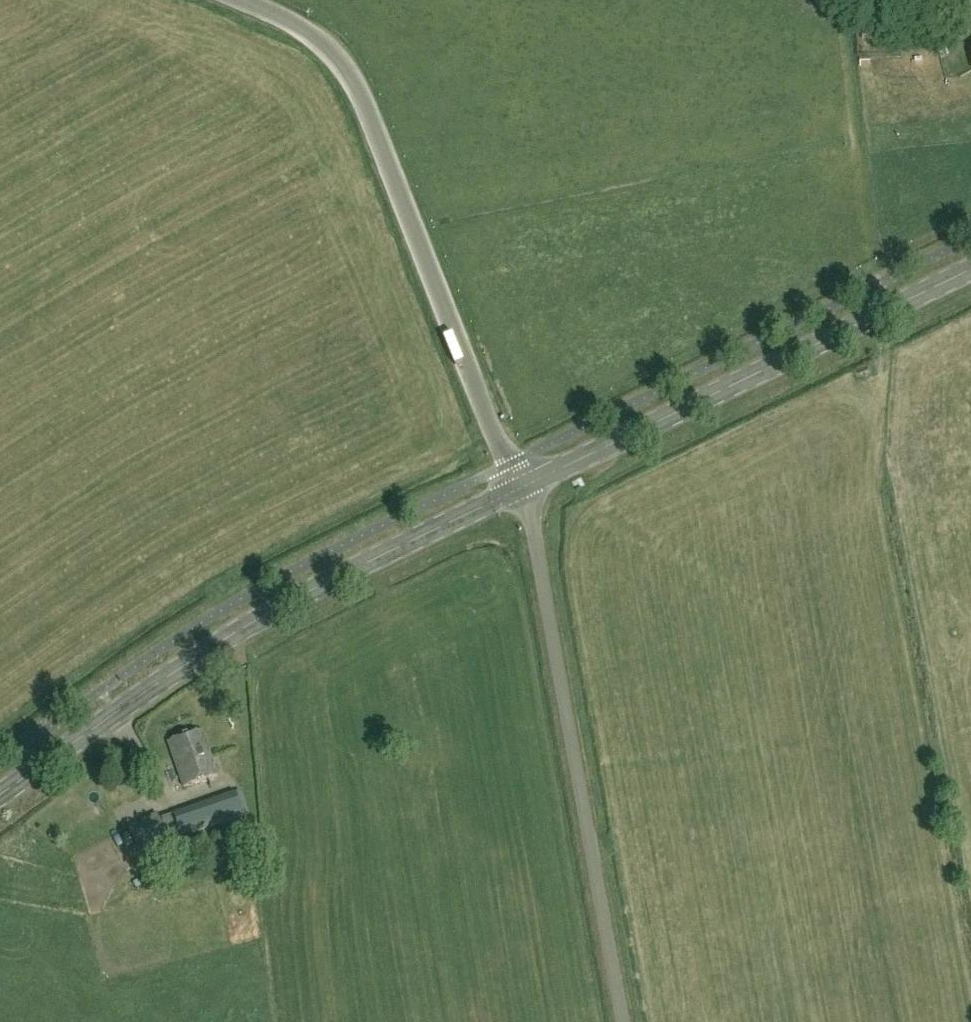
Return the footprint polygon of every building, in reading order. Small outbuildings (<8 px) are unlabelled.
[(184,788),(218,776),(202,731),(168,742),(184,788)] [(247,821),(245,815),(251,813),(243,790),(165,817),(173,840),(229,820),(232,829),(245,824),(244,821),(247,821)] [(158,842),(168,837),(156,814),(128,829),(136,844),(140,852),(158,842)] [(192,862),(212,855),(204,835),(184,841),(192,862)]
